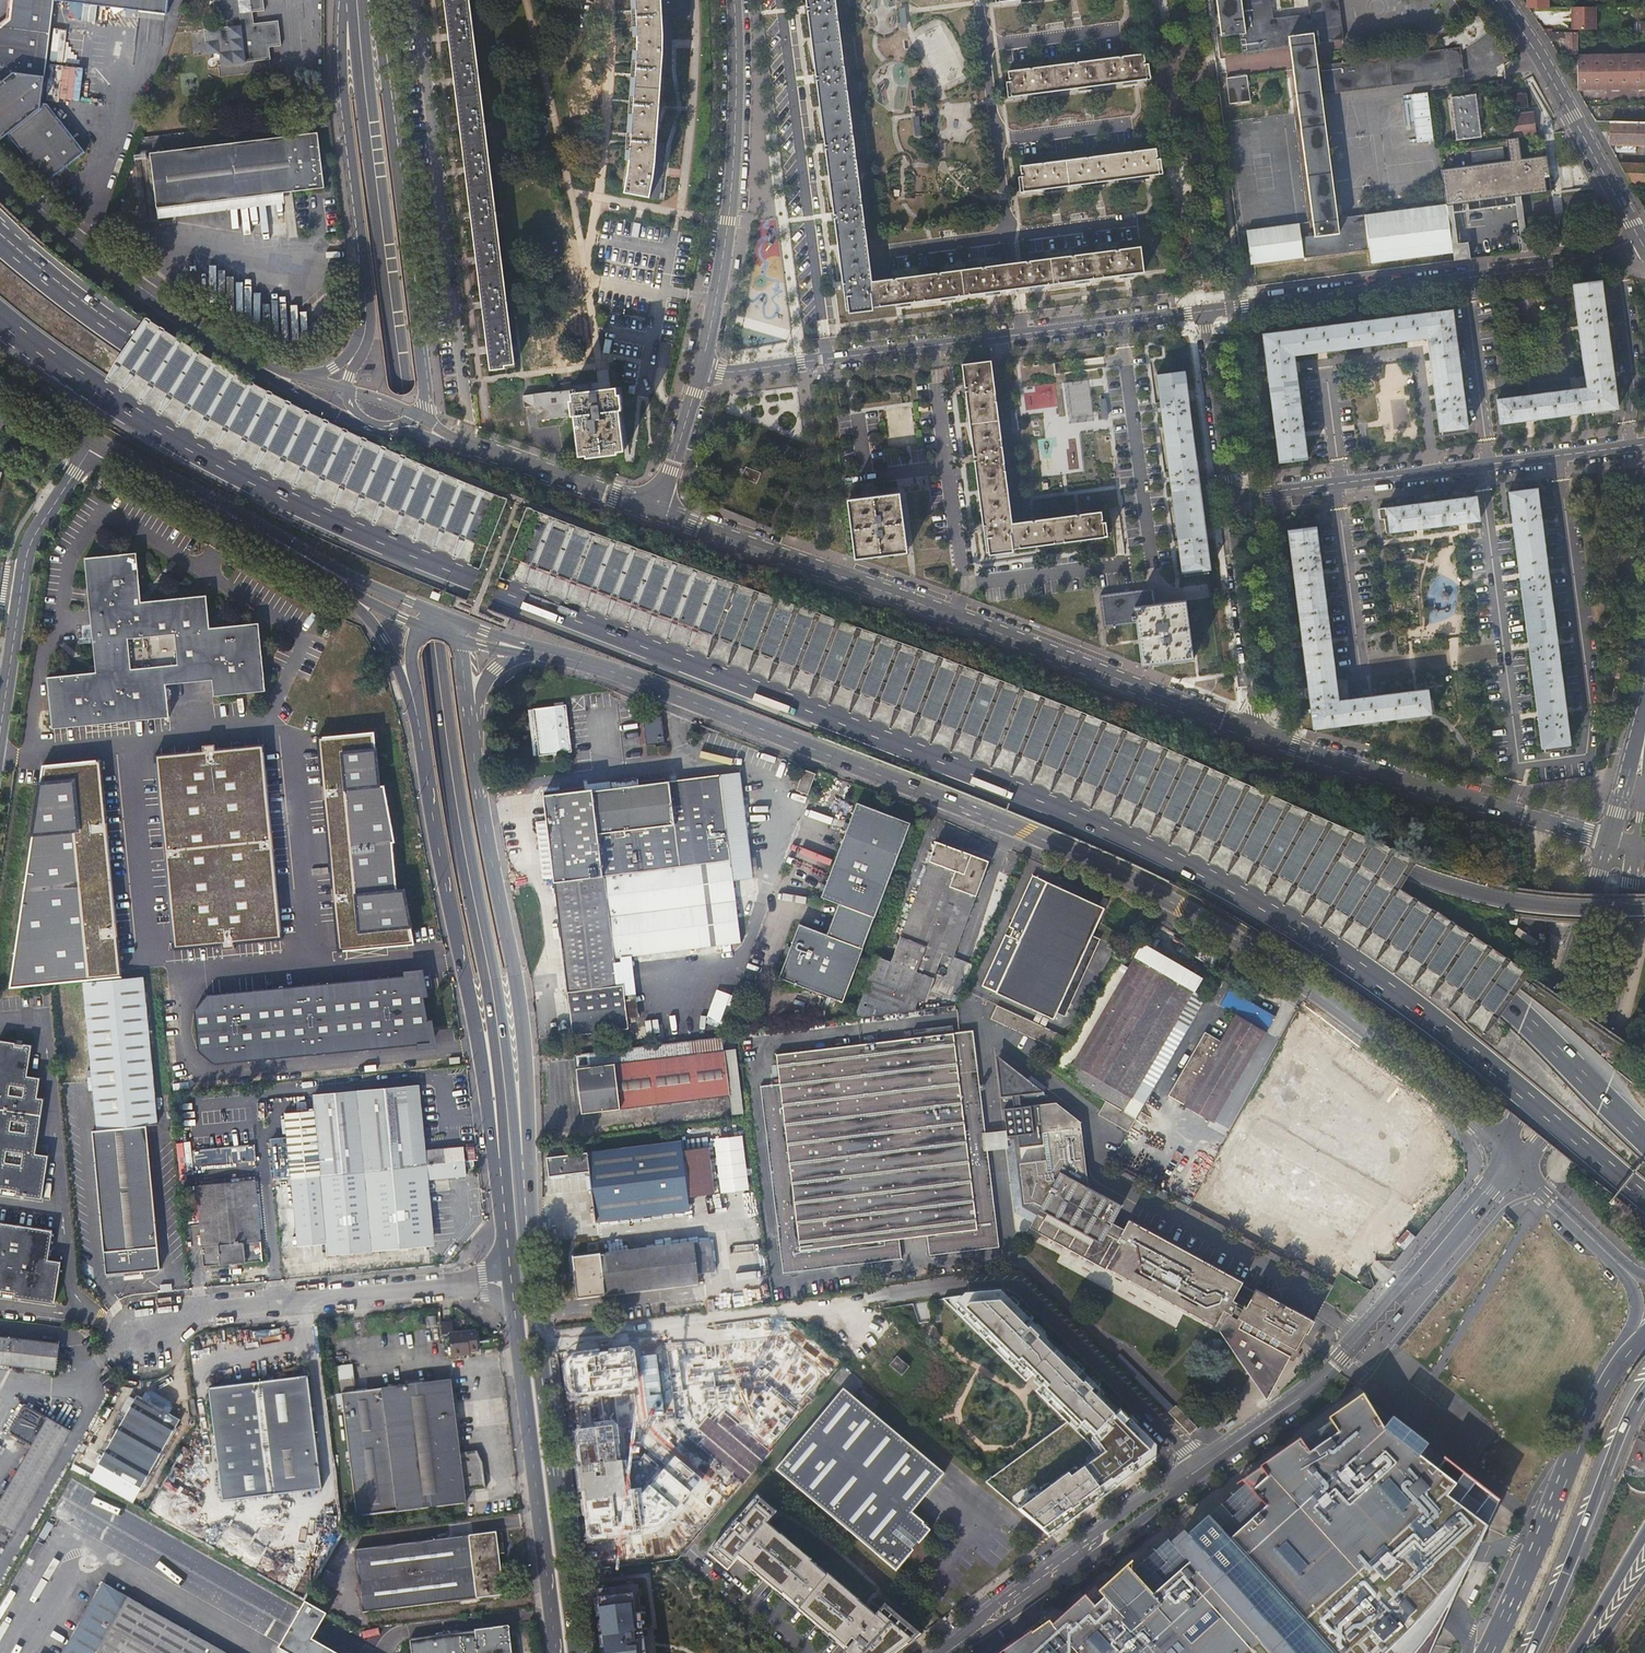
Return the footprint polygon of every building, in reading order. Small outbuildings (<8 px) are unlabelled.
[(5,17),(0,21),(0,138),(0,139),(8,133),(40,108),(54,0),(7,0),(5,17)] [(111,6),(114,13),(125,8),(167,13),(169,0),(62,0),(111,6)] [(208,53),(221,52),(222,63),(270,57),(269,45),(281,44),(279,19),(254,22),(252,10),(265,8),(264,0),(214,0),(216,14),(228,13),(229,25),(205,28),(208,53)] [(467,0),(444,0),(446,19),(451,61),(456,104),(462,148),(467,192),(474,247),(480,298),(486,348),(488,365),(512,362),(467,0)] [(671,72),(674,17),(690,16),(689,0),(636,0),(638,28),(638,55),(633,121),(631,149),(628,174),(625,191),(648,196),(650,192),(661,193),(667,144),(657,143),(662,70),(671,72)] [(836,0),(808,0),(847,310),(850,310),(850,313),(874,310),(873,307),(1016,288),(1021,288),(1144,271),(1141,246),(1018,263),(1013,263),(873,282),(836,0)] [(1240,32),(1243,52),(1291,46),(1313,218),(1338,216),(1321,90),(1464,71),(1461,46),(1488,26),(1478,11),(1443,38),(1444,49),(1318,65),(1315,43),(1343,39),(1338,0),(1310,0),(1312,14),(1273,19),(1270,0),(1218,0),(1222,34),(1240,32)] [(82,4),(81,21),(95,21),(96,4),(82,4)] [(1597,29),(1597,6),(1571,6),(1571,29),(1597,29)] [(83,66),(87,31),(52,28),(49,63),(55,63),(52,98),(79,100),(82,65),(83,66)] [(1566,54),(1577,54),(1577,35),(1581,35),(1581,31),(1566,31),(1566,37),(1566,54)] [(1145,53),(1008,71),(1010,81),(1007,82),(1008,96),(1011,95),(1012,96),(1148,77),(1151,76),(1149,63),(1146,63),(1145,53)] [(1578,54),(1577,88),(1644,88),(1644,54),(1578,54)] [(219,66),(220,74),(234,73),(233,65),(219,66)] [(1247,74),(1227,76),(1230,101),(1250,98),(1247,74)] [(1514,87),(1516,103),(1530,101),(1529,86),(1514,87)] [(1434,140),(1429,92),(1411,94),(1411,99),(1404,99),(1406,119),(1415,119),(1417,142),(1434,140)] [(1476,93),(1452,96),(1457,139),(1482,136),(1476,93)] [(8,133),(45,181),(84,151),(47,102),(40,108),(8,133)] [(1516,107),(1519,131),(1538,128),(1535,104),(1516,107)] [(1629,114),(1630,106),(1610,106),(1610,121),(1642,122),(1642,114),(1629,114)] [(1642,122),(1610,121),(1609,144),(1631,144),(1644,145),(1644,122),(1642,122)] [(150,152),(157,207),(215,200),(282,192),(324,186),(317,131),(150,152)] [(1522,154),(1520,136),(1508,138),(1510,155),(1442,163),(1447,204),(1447,203),(1447,204),(1548,192),(1546,177),(1552,177),(1548,150),(1522,154)] [(1609,145),(1612,152),(1630,154),(1631,144),(1609,144),(1609,145)] [(1157,148),(1020,166),(1022,176),(1019,176),(1020,190),(1023,190),(1160,172),(1163,171),(1161,158),(1158,158),(1157,148)] [(1629,182),(1644,182),(1644,164),(1618,163),(1629,182)] [(215,200),(157,207),(158,218),(283,202),(282,192),(215,200)] [(1338,216),(1313,218),(1315,234),(1301,235),(1299,222),(1248,228),(1251,262),(1372,247),(1374,261),(1454,251),(1447,203),(1447,204),(1338,216)] [(1574,285),(1587,388),(1497,399),(1500,423),(1591,412),(1592,415),(1616,412),(1615,409),(1617,408),(1601,281),(1574,285)] [(1429,339),(1440,431),(1443,431),(1444,434),(1467,431),(1467,428),(1469,428),(1454,309),(1264,333),(1280,462),(1308,458),(1295,355),(1429,339)] [(1014,522),(991,361),(962,365),(987,552),(990,551),(990,554),(1014,551),(1013,548),(1104,536),(1104,535),(1107,535),(1106,521),(1103,522),(1101,511),(1014,522)] [(1185,371),(1157,375),(1181,572),(1184,572),(1185,575),(1208,572),(1208,569),(1210,569),(1185,371)] [(571,393),(574,416),(579,455),(623,449),(615,387),(571,393)] [(574,416),(571,393),(570,388),(523,394),(524,405),(532,404),(533,409),(535,409),(536,420),(574,416)] [(761,471),(746,466),(743,477),(758,482),(761,471)] [(100,473),(92,485),(109,496),(116,484),(100,473)] [(1536,489),(1509,492),(1540,748),(1542,748),(1543,752),(1566,749),(1573,749),(1572,746),(1536,489)] [(875,497),(849,500),(856,558),(907,552),(900,494),(875,497)] [(1390,533),(1390,534),(1481,521),(1477,496),(1380,509),(1382,520),(1385,520),(1387,534),(1390,533)] [(1316,528),(1288,531),(1313,729),(1315,729),(1315,732),(1339,729),(1338,726),(1431,714),(1431,713),(1434,713),(1432,699),(1429,700),(1428,690),(1338,701),(1316,528)] [(98,669),(50,674),(55,725),(171,715),(169,682),(216,678),(218,694),(268,689),(261,621),(214,625),(210,593),(146,598),(141,550),(90,555),(98,669)] [(1133,606),(1154,603),(1152,587),(1099,594),(1103,626),(1135,622),(1133,606)] [(1133,606),(1135,622),(1141,664),(1200,657),(1193,598),(1154,603),(1133,606)] [(572,752),(567,705),(534,709),(539,756),(572,752)] [(899,714),(896,728),(908,730),(911,716),(899,714)] [(662,717),(643,719),(646,745),(655,744),(655,747),(665,746),(662,717)] [(377,732),(320,737),(341,953),(418,943),(382,787),(377,732)] [(265,743),(157,754),(178,951),(285,940),(265,743)] [(103,758),(46,764),(13,988),(124,978),(103,758)] [(817,774),(804,769),(803,772),(804,772),(798,789),(796,788),(796,790),(809,795),(810,793),(808,792),(815,775),(816,776),(817,774)] [(629,1038),(628,1028),(641,1027),(631,956),(642,955),(642,962),(662,960),(661,953),(678,951),(671,895),(733,888),(719,775),(666,781),(666,777),(643,780),(644,785),(638,785),(638,779),(612,782),(613,789),(595,791),(595,789),(585,790),(584,787),(566,789),(566,793),(558,794),(558,789),(544,791),(574,1035),(617,1030),(618,1039),(629,1038)] [(792,949),(788,958),(780,980),(843,1004),(909,825),(856,805),(849,824),(846,832),(826,886),(823,894),(821,899),(839,905),(827,937),(800,927),(792,949)] [(877,956),(855,1017),(923,1009),(944,952),(954,956),(990,860),(938,841),(893,962),(877,956)] [(1009,938),(1007,937),(1004,936),(979,990),(1050,1022),(1054,1015),(1062,1019),(1099,941),(1090,937),(1103,911),(1031,878),(1008,929),(1010,930),(1012,931),(1009,938)] [(1367,939),(1363,953),(1373,956),(1377,942),(1367,939)] [(1101,940),(1085,975),(1094,979),(1109,944),(1101,940)] [(1121,945),(1067,1040),(1057,1057),(1072,1066),(1136,954),(1121,945)] [(1140,948),(1136,954),(1072,1066),(1129,1099),(1192,991),(1199,980),(1148,951),(1148,952),(1140,948)] [(421,974),(208,995),(196,1011),(200,1051),(214,1064),(433,1043),(421,974)] [(97,1101),(156,1095),(145,983),(84,989),(94,1101),(97,1101)] [(1168,1095),(1213,1121),(1273,1016),(1228,990),(1219,1006),(1236,1015),(1220,1042),(1204,1033),(1168,1095)] [(719,991),(709,1016),(735,1026),(745,1001),(719,991)] [(1142,1108),(1205,998),(1192,991),(1129,1099),(1142,1108)] [(997,1006),(991,1019),(1045,1043),(1051,1030),(997,1006)] [(811,1049),(782,1053),(758,1056),(783,1273),(1000,1246),(981,1090),(984,1089),(983,1084),(981,1085),(973,1031),(953,1033),(952,1027),(914,1032),(915,1037),(880,1041),(871,1042),(861,1043),(833,1047),(811,1049)] [(833,1041),(833,1047),(861,1043),(861,1037),(833,1041)] [(17,1041),(0,1038),(0,1191),(3,1192),(14,1194),(41,1198),(48,1153),(37,1151),(45,1097),(38,1096),(41,1076),(28,1074),(33,1043),(26,1042),(17,1041)] [(781,1045),(782,1053),(811,1049),(810,1042),(781,1045)] [(731,1095),(734,1118),(749,1116),(740,1049),(725,1051),(731,1095)] [(731,1095),(725,1051),(577,1070),(583,1114),(731,1095)] [(993,1111),(1042,1103),(987,1064),(993,1111)] [(289,1138),(299,1231),(325,1228),(327,1242),(328,1254),(433,1243),(426,1179),(466,1175),(463,1148),(424,1152),(417,1087),(314,1097),(318,1135),(289,1138)] [(159,1125),(156,1095),(97,1101),(94,1101),(96,1131),(91,1132),(104,1253),(106,1275),(125,1274),(125,1277),(143,1276),(142,1272),(161,1270),(159,1248),(148,1126),(159,1125)] [(1269,1404),(1293,1353),(1299,1356),(1300,1356),(1301,1356),(1302,1355),(1302,1354),(1302,1353),(1301,1352),(1315,1323),(1256,1292),(1255,1295),(1240,1288),(1242,1284),(1139,1230),(1125,1223),(1120,1235),(1108,1228),(1118,1208),(1083,1191),(1072,1124),(1051,1110),(997,1117),(1001,1143),(1011,1141),(1013,1154),(1037,1150),(1040,1166),(1014,1170),(1019,1209),(1011,1210),(1014,1227),(1221,1335),(1269,1404)] [(743,1135),(713,1139),(721,1194),(750,1190),(743,1135)] [(682,1151),(681,1141),(548,1157),(549,1176),(589,1172),(595,1222),(689,1211),(688,1204),(694,1204),(694,1198),(715,1195),(708,1148),(682,1151)] [(1001,1143),(1011,1210),(1019,1209),(1014,1170),(1040,1166),(1037,1150),(1013,1154),(1011,1141),(1001,1143)] [(194,1151),(196,1167),(257,1161),(255,1145),(194,1151)] [(213,1185),(213,1181),(199,1183),(199,1187),(197,1187),(203,1248),(202,1248),(204,1266),(264,1261),(262,1241),(261,1241),(256,1181),(241,1183),(241,1179),(232,1179),(232,1183),(213,1185)] [(1125,1223),(1139,1230),(1143,1222),(1118,1208),(1108,1228),(1120,1235),(1125,1223)] [(13,1297),(54,1302),(60,1258),(48,1256),(53,1228),(0,1221),(0,1293),(13,1294),(13,1297)] [(325,1228),(299,1231),(300,1244),(327,1242),(325,1228)] [(711,1243),(695,1245),(699,1276),(715,1274),(711,1243)] [(579,1301),(700,1286),(699,1276),(695,1245),(574,1259),(579,1301)] [(987,1482),(1052,1536),(1157,1458),(1158,1447),(1122,1411),(1120,1413),(1104,1397),(1105,1395),(1069,1359),(1067,1361),(1047,1340),(1048,1339),(1002,1293),(962,1296),(944,1299),(1069,1422),(987,1482)] [(463,1354),(470,1353),(478,1352),(476,1332),(453,1334),(452,1323),(442,1323),(443,1335),(450,1335),(452,1362),(464,1361),(463,1354)] [(780,1329),(690,1441),(731,1474),(821,1362),(780,1329)] [(0,1336),(0,1364),(56,1371),(59,1343),(0,1336)] [(911,1367),(898,1356),(891,1364),(904,1375),(911,1367)] [(209,1389),(223,1500),(321,1489),(308,1378),(209,1389)] [(348,1394),(368,1392),(366,1378),(347,1380),(348,1394)] [(460,1455),(451,1382),(368,1392),(348,1394),(342,1395),(357,1517),(466,1504),(464,1491),(485,1489),(482,1464),(477,1453),(460,1455)] [(910,1516),(947,1473),(846,1390),(776,1473),(897,1574),(931,1533),(910,1516)] [(123,1423),(99,1465),(142,1489),(177,1426),(180,1420),(158,1408),(161,1402),(144,1393),(140,1398),(138,1397),(135,1401),(130,1398),(118,1420),(123,1423)] [(25,1403),(8,1433),(30,1445),(54,1459),(71,1429),(25,1403)] [(1443,1616),(1448,1609),(1483,1555),(1510,1513),(1468,1485),(1438,1467),(1385,1432),(1371,1416),(1363,1406),(1341,1424),(1350,1436),(1309,1470),(1300,1459),(1266,1487),(1284,1510),(1250,1538),(1228,1556),(1207,1530),(1183,1550),(1195,1565),(1177,1580),(1164,1590),(1153,1600),(1133,1575),(1132,1573),(1129,1575),(1125,1570),(1090,1599),(1085,1592),(1050,1621),(1048,1619),(1008,1652),(1419,1652),(1443,1616)] [(1500,1503),(1363,1406),(1371,1416),(1385,1432),(1439,1467),(1468,1486),(1510,1513),(1500,1503)] [(1184,1414),(1176,1422),(1189,1435),(1197,1427),(1184,1414)] [(90,1460),(99,1465),(123,1423),(118,1420),(115,1418),(90,1460)] [(1331,1422),(1301,1444),(1310,1455),(1339,1434),(1331,1422)] [(177,1426),(142,1489),(147,1492),(183,1429),(177,1426)] [(30,1445),(0,1498),(0,1521),(14,1529),(54,1459),(30,1445)] [(99,1465),(90,1480),(133,1504),(142,1489),(99,1465)] [(628,1475),(587,1480),(595,1552),(692,1541),(687,1497),(632,1503),(628,1475)] [(709,1554),(728,1570),(738,1559),(847,1651),(846,1652),(897,1652),(921,1635),(886,1605),(881,1610),(871,1601),(866,1608),(767,1524),(777,1512),(758,1496),(709,1554)] [(497,1556),(495,1536),(494,1533),(354,1552),(362,1615),(503,1596),(497,1556)] [(502,1535),(495,1536),(497,1556),(505,1555),(502,1535)] [(1168,1541),(1132,1574),(1132,1575),(1153,1600),(1165,1591),(1178,1580),(1196,1565),(1182,1549),(1168,1541)] [(128,1599),(100,1583),(60,1652),(97,1652),(128,1599)] [(638,1585),(598,1590),(605,1652),(646,1652),(638,1585)] [(313,1641),(329,1610),(304,1597),(276,1652),(278,1652),(337,1652),(313,1641)] [(128,1599),(97,1652),(222,1652),(128,1599)] [(509,1626),(410,1640),(412,1652),(512,1652),(509,1626)]
